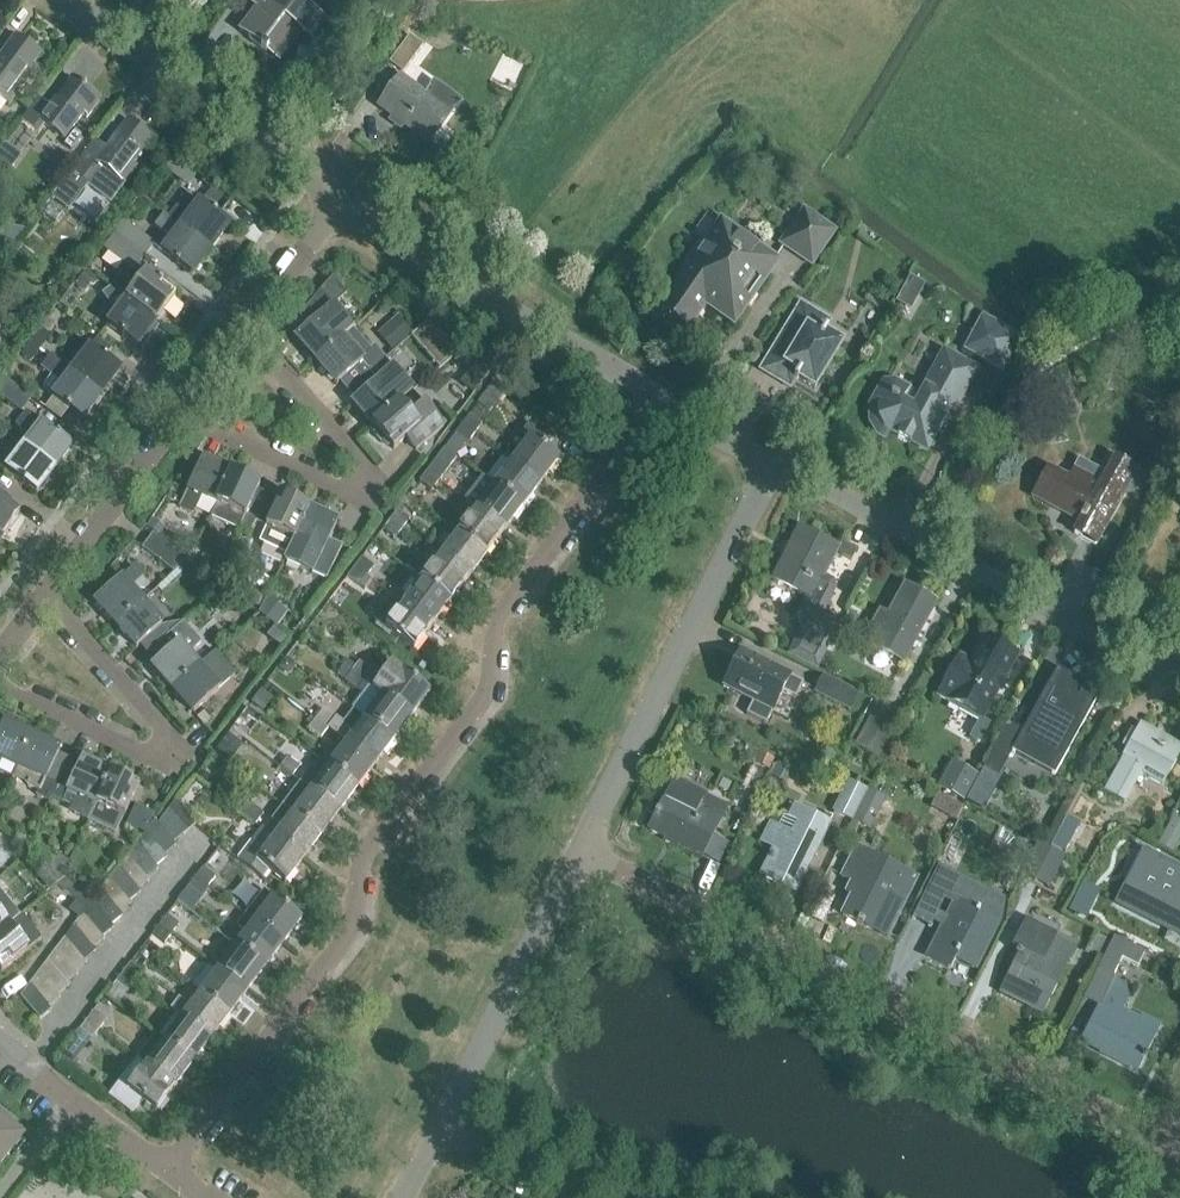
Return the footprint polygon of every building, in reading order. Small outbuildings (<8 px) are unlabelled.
[(279,60),(300,32),(312,41),(326,23),(296,0),(262,0),(263,0),(240,31),(250,38),(248,41),(266,54),(268,52),(279,60)] [(389,63),(402,73),(422,46),(409,36),(389,63)] [(9,105),(25,84),(21,82),(40,56),(15,38),(0,58),(0,99),(9,105)] [(399,76),(377,106),(428,143),(450,114),(458,102),(432,83),(423,94),(399,76)] [(50,107),(39,99),(22,122),(38,134),(45,126),(64,140),(83,115),(87,117),(100,100),(72,79),(50,107)] [(153,138),(128,120),(106,149),(94,140),(53,195),(72,209),(88,187),(110,204),(137,168),(133,165),(153,138)] [(0,153),(0,177),(4,181),(22,157),(6,145),(0,153)] [(165,168),(189,186),(198,173),(174,156),(165,168)] [(140,219),(150,205),(139,197),(129,210),(140,219)] [(181,228),(210,251),(229,226),(213,213),(217,208),(206,199),(201,204),(200,203),(181,228)] [(123,205),(112,219),(119,224),(129,210),(123,205)] [(779,246),(810,268),(833,236),(802,213),(779,246)] [(191,275),(210,251),(181,228),(164,215),(155,227),(172,239),(162,253),(191,275)] [(123,223),(114,234),(143,256),(151,245),(123,223)] [(14,246),(22,234),(12,226),(3,237),(14,246)] [(656,312),(686,333),(704,307),(733,327),(777,263),(729,229),(713,251),(706,245),(705,246),(697,246),(683,266),(685,271),(656,312)] [(114,234),(102,249),(131,271),(143,256),(114,234)] [(97,278),(85,269),(74,283),(86,292),(97,278)] [(150,269),(126,300),(156,323),(175,299),(161,289),(167,282),(150,269)] [(921,286),(908,278),(897,300),(910,307),(921,286)] [(156,323),(126,300),(111,288),(102,295),(117,312),(108,324),(137,347),(139,345),(142,348),(152,335),(148,333),(156,323)] [(355,326),(322,288),(298,315),(308,326),(295,337),(316,361),(351,330),(355,326)] [(799,306),(760,372),(775,382),(783,369),(795,376),(792,382),(795,383),(797,381),(813,391),(841,345),(809,326),(815,316),(799,306)] [(392,351),(413,333),(401,318),(380,337),(392,351)] [(964,353),(1004,375),(1021,343),(981,321),(964,353)] [(31,341),(41,349),(50,337),(40,329),(31,341)] [(348,390),(379,363),(351,330),(316,361),(336,385),(341,381),(348,390)] [(97,338),(91,347),(72,372),(102,395),(121,370),(106,358),(112,350),(97,338)] [(31,341),(22,353),(32,361),(41,349),(31,341)] [(449,359),(460,349),(448,341),(437,350),(449,359)] [(897,440),(909,447),(910,446),(925,454),(936,434),(938,435),(945,422),(948,424),(976,373),(942,354),(912,408),(878,390),(869,406),(870,424),(878,437),(886,442),(890,434),(898,438),(897,440)] [(102,395),(72,372),(50,356),(42,367),(52,375),(45,385),(56,394),(53,398),(83,420),(102,395)] [(372,425),(411,391),(383,359),(379,363),(348,390),(356,398),(352,402),(372,425)] [(474,392),(481,383),(468,373),(460,382),(474,392)] [(22,410),(31,398),(4,377),(0,382),(0,394),(22,410)] [(506,388),(495,380),(486,391),(498,400),(506,388)] [(420,408),(408,394),(372,425),(373,426),(369,429),(381,442),(384,439),(393,449),(405,438),(415,450),(443,426),(432,414),(431,415),(423,405),(420,408)] [(24,447),(54,470),(61,459),(63,461),(70,452),(68,450),(71,446),(26,412),(16,425),(29,439),(24,447)] [(462,424),(475,434),(480,426),(468,416),(462,424)] [(512,462),(540,483),(558,459),(545,449),(554,437),(531,420),(522,432),(530,437),(519,452),(512,446),(504,456),(512,462)] [(467,444),(475,434),(462,424),(454,434),(467,444)] [(24,447),(12,438),(4,449),(5,454),(0,459),(0,465),(6,470),(36,493),(39,488),(41,490),(48,481),(46,479),(54,470),(24,447)] [(439,481),(457,458),(444,448),(426,471),(439,481)] [(199,497),(216,505),(230,474),(202,461),(180,509),(191,514),(199,497)] [(1047,470),(1031,499),(1079,525),(1074,536),(1095,548),(1126,491),(1138,498),(1148,481),(1135,474),(1111,461),(1102,476),(1078,463),(1068,482),(1047,470)] [(540,483),(512,462),(494,486),(522,507),(540,483)] [(433,489),(439,481),(426,471),(420,479),(433,489)] [(230,474),(216,505),(209,518),(237,531),(239,529),(249,534),(256,521),(267,497),(256,492),(258,488),(230,474)] [(522,507),(494,486),(476,509),(504,531),(522,507)] [(294,541),(308,511),(280,498),(278,502),(267,497),(256,521),(267,526),(266,528),(294,541)] [(2,539),(9,529),(12,530),(19,521),(16,520),(20,515),(0,500),(0,537),(2,539)] [(504,531),(476,509),(458,533),(486,554),(504,531)] [(390,519),(403,529),(409,520),(396,510),(390,519)] [(336,524),(308,511),(294,541),(284,562),(325,582),(341,548),(328,541),(336,524)] [(166,528),(153,519),(147,527),(159,536),(166,528)] [(395,539),(403,529),(390,519),(382,529),(395,539)] [(787,657),(815,671),(836,630),(818,620),(833,591),(831,584),(822,579),(836,551),(796,531),(770,581),(806,600),(797,616),(801,629),(787,657)] [(486,554),(458,533),(440,557),(469,578),(486,554)] [(141,549),(171,571),(182,556),(153,534),(141,549)] [(451,602),(469,578),(440,557),(431,549),(421,562),(431,569),(422,580),(451,602)] [(354,566),(366,575),(373,566),(361,557),(354,566)] [(357,588),(366,575),(354,566),(345,578),(357,588)] [(95,603),(116,626),(141,604),(155,592),(134,568),(95,603)] [(451,602),(422,580),(404,604),(433,625),(451,602)] [(862,642),(900,663),(933,603),(903,586),(887,617),(878,612),(862,642)] [(260,597),(251,594),(247,605),(256,608),(260,597)] [(404,604),(394,596),(375,620),(414,650),(433,625),(404,604)] [(267,599),(259,614),(274,626),(276,627),(286,613),(267,599)] [(148,655),(167,638),(159,629),(161,627),(141,604),(116,626),(136,649),(140,646),(148,655)] [(152,667),(172,690),(197,668),(185,654),(199,641),(183,624),(167,638),(148,655),(155,664),(152,667)] [(282,647),(289,637),(276,627),(274,626),(267,635),(282,647)] [(959,659),(939,695),(950,701),(948,704),(979,721),(1015,657),(984,639),(970,665),(959,659)] [(744,717),(764,727),(780,694),(793,700),(801,685),(738,654),(721,688),(751,703),(744,717)] [(211,655),(197,668),(172,690),(192,713),(231,678),(211,655)] [(278,668),(283,671),(290,671),(294,666),(284,659),(278,668)] [(344,659),(340,665),(342,667),(351,673),(355,667),(344,659)] [(381,696),(411,719),(430,694),(399,671),(400,670),(391,663),(378,681),(357,664),(355,667),(351,673),(362,682),(381,696)] [(345,680),(351,673),(342,667),(337,674),(345,680)] [(362,682),(351,673),(344,683),(355,692),(362,682)] [(821,676),(813,693),(847,710),(855,693),(821,676)] [(1023,731),(1012,752),(1054,775),(1065,754),(1095,700),(1081,693),(1079,696),(1071,691),(1073,688),(1053,677),(1023,731)] [(262,691),(252,703),(263,711),(272,698),(262,691)] [(381,696),(363,719),(393,742),(411,719),(381,696)] [(393,742),(363,719),(351,710),(341,723),(334,717),(333,719),(323,710),(315,720),(326,728),(345,743),(375,766),(393,742)] [(326,728),(315,720),(308,730),(319,738),(326,728)] [(995,743),(981,768),(998,777),(1012,752),(1023,731),(1006,722),(995,743)] [(31,739),(31,738),(3,724),(0,730),(0,762),(0,761),(16,769),(31,739)] [(855,745),(876,756),(887,735),(866,724),(855,745)] [(1138,726),(1121,758),(1122,758),(1103,792),(1119,801),(1124,802),(1139,775),(1160,786),(1179,750),(1179,749),(1138,726)] [(242,746),(227,735),(216,749),(231,761),(242,746)] [(31,739),(16,769),(11,781),(38,794),(34,800),(47,805),(50,798),(68,761),(57,756),(60,751),(31,739)] [(375,766),(345,743),(327,767),(357,790),(375,766)] [(772,760),(759,753),(754,763),(767,770),(772,760)] [(279,768),(291,777),(298,768),(286,759),(279,768)] [(340,813),(357,790),(327,767),(317,759),(299,783),(340,813)] [(87,821),(110,775),(81,761),(79,766),(68,761),(50,798),(61,803),(66,792),(75,796),(67,812),(87,821)] [(939,787),(963,800),(976,776),(952,763),(939,787)] [(138,788),(110,775),(87,821),(116,835),(138,788)] [(670,783),(646,832),(701,860),(702,858),(717,865),(727,845),(711,837),(715,828),(722,815),(725,808),(704,797),(704,795),(672,779),(670,783)] [(322,837),(340,813),(299,783),(281,807),(322,837)] [(830,814),(850,824),(865,794),(846,783),(830,814)] [(970,792),(965,802),(982,811),(987,801),(970,792)] [(865,794),(850,824),(867,832),(882,802),(865,794)] [(184,834),(194,827),(195,825),(175,799),(167,811),(184,834)] [(244,816),(256,824),(262,815),(251,807),(244,816)] [(304,861),(322,837),(281,807),(270,822),(280,830),(274,838),(304,861)] [(759,877),(794,894),(828,825),(804,814),(791,807),(785,820),(797,827),(792,838),(769,827),(760,844),(773,850),(759,877)] [(184,834),(167,811),(157,823),(173,843),(184,834)] [(173,843),(157,823),(155,820),(145,832),(163,856),(176,846),(173,843)] [(1156,848),(1171,856),(1179,839),(1179,825),(1171,820),(1156,848)] [(304,861),(274,838),(261,829),(237,860),(261,879),(267,871),(285,885),(304,861)] [(166,859),(163,856),(145,832),(136,844),(155,867),(166,859)] [(1063,856),(1072,839),(1058,832),(1050,849),(1063,856)] [(155,867),(136,844),(127,856),(146,879),(157,870),(155,867)] [(1062,858),(1050,851),(1037,845),(1022,875),(1047,888),(1062,858)] [(1117,904),(1179,936),(1179,869),(1138,848),(1137,849),(1143,852),(1117,904)] [(857,885),(841,915),(856,923),(855,924),(861,927),(862,925),(872,931),(874,928),(888,935),(916,878),(855,849),(841,877),(857,885)] [(65,870),(70,859),(59,854),(54,864),(65,870)] [(146,879),(127,856),(118,868),(136,891),(148,882),(146,879)] [(923,891),(920,898),(939,907),(942,900),(952,905),(945,919),(940,929),(926,959),(950,970),(954,961),(971,969),(974,970),(997,922),(1001,898),(936,866),(923,891)] [(138,894),(136,891),(118,868),(110,879),(128,902),(138,894)] [(195,879),(207,889),(215,878),(203,869),(195,879)] [(93,897),(67,877),(58,884),(76,898),(68,909),(78,916),(93,897)] [(128,902),(110,879),(101,891),(119,914),(130,905),(128,902)] [(201,897),(207,889),(195,879),(188,888),(201,897)] [(121,918),(119,914),(101,891),(92,903),(110,926),(121,918)] [(8,926),(19,917),(0,894),(0,933),(8,926)] [(254,925),(283,947),(302,923),(273,901),(254,925)] [(110,926),(92,903),(83,915),(101,938),(112,930),(110,926)] [(0,933),(0,969),(2,972),(42,939),(22,915),(19,917),(8,926),(0,933)] [(101,938),(83,915),(74,927),(92,949),(103,941),(101,938)] [(159,927),(171,936),(179,925),(167,916),(159,927)] [(998,994),(1041,1016),(1065,968),(1076,945),(1025,919),(1011,948),(1017,951),(1014,956),(1017,957),(998,994)] [(283,947),(254,925),(236,949),(265,971),(283,947)] [(74,927),(65,939),(83,961),(94,952),(92,949),(74,927)] [(164,945),(171,936),(159,927),(152,936),(164,945)] [(65,939),(56,950),(74,973),(85,965),(83,961),(65,939)] [(1138,1022),(1124,1015),(1134,994),(1111,982),(1121,961),(1137,969),(1144,955),(1113,940),(1083,1000),(1098,1007),(1080,1044),(1098,1053),(1100,1049),(1118,1057),(1115,1063),(1136,1073),(1154,1037),(1158,1028),(1140,1019),(1138,1022)] [(265,971),(236,949),(218,972),(247,994),(265,971)] [(56,950),(48,961),(66,984),(76,976),(74,973),(56,950)] [(48,961),(39,973),(57,996),(68,987),(66,984),(48,961)] [(123,974),(135,983),(142,974),(130,964),(123,974)] [(247,994),(218,972),(200,995),(229,1018),(247,994)] [(39,973),(29,986),(47,1008),(59,999),(57,996),(39,973)] [(128,992),(135,983),(123,974),(116,983),(128,992)] [(29,986),(21,998),(38,1020),(49,1010),(47,1008),(29,986)] [(200,995),(182,1019),(211,1041),(229,1018),(200,995)] [(87,1021),(99,1030),(106,1021),(94,1012),(87,1021)] [(182,1019),(164,1042),(193,1065),(211,1041),(182,1019)] [(92,1040),(99,1030),(87,1021),(80,1030),(92,1040)] [(146,1066),(175,1088),(193,1065),(164,1042),(156,1036),(138,1059),(146,1066)] [(146,1066),(138,1060),(109,1097),(132,1115),(142,1102),(157,1112),(175,1088),(146,1066)] [(22,1142),(0,1125),(0,1169),(22,1142)]
